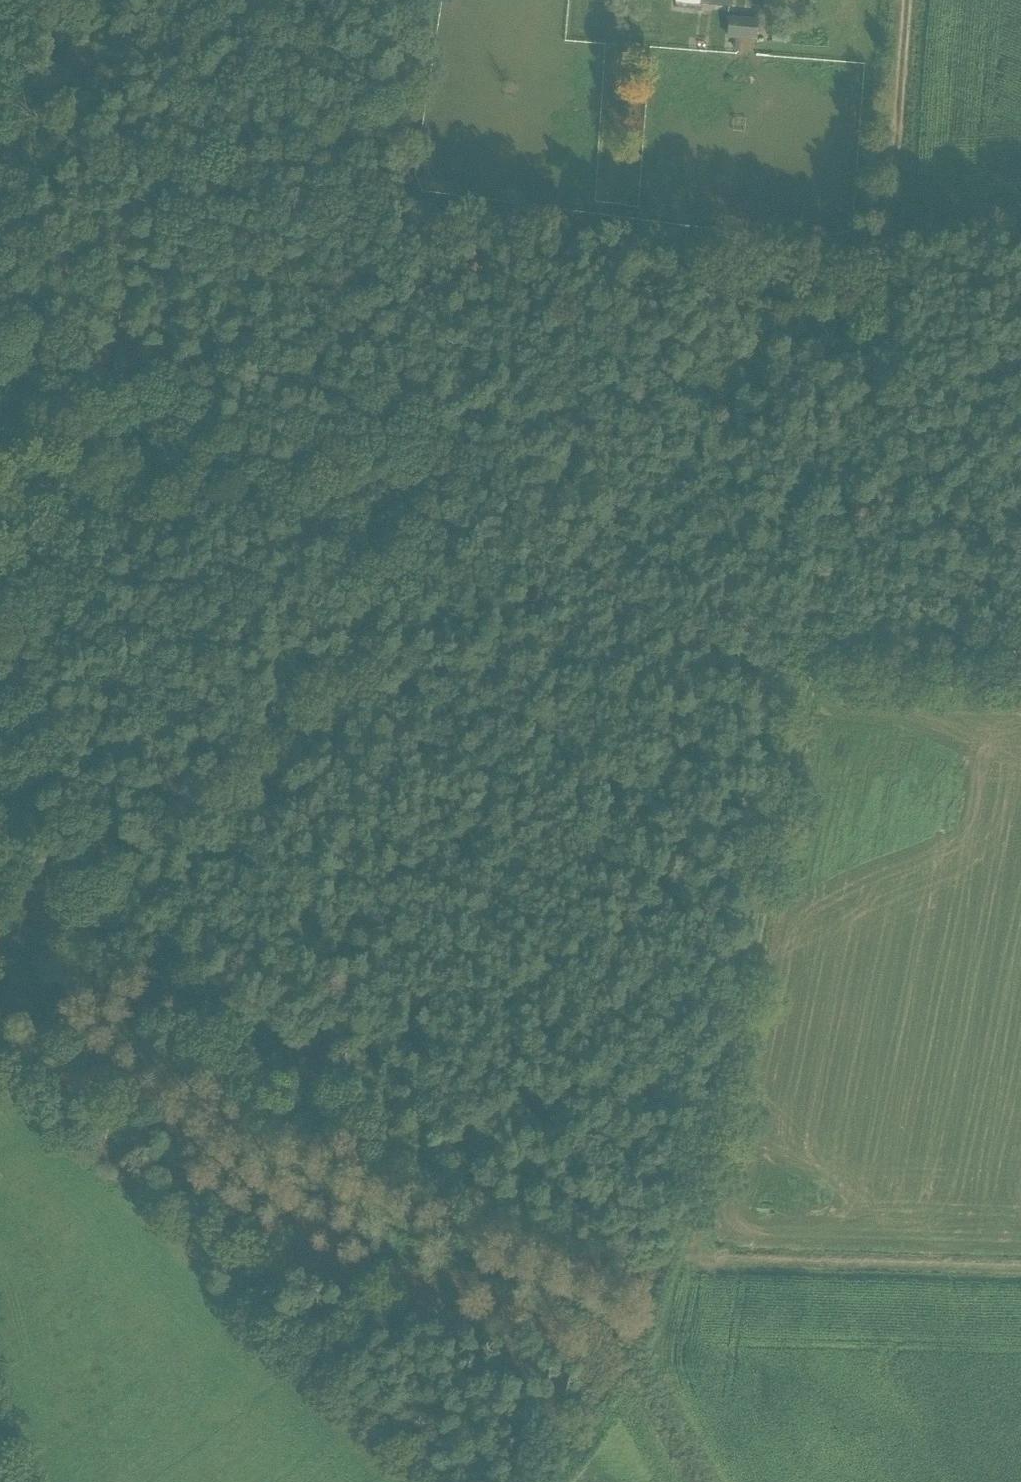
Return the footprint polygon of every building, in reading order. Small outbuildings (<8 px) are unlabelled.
[(742,46),(743,23),(714,22),(713,45),(742,46)]
